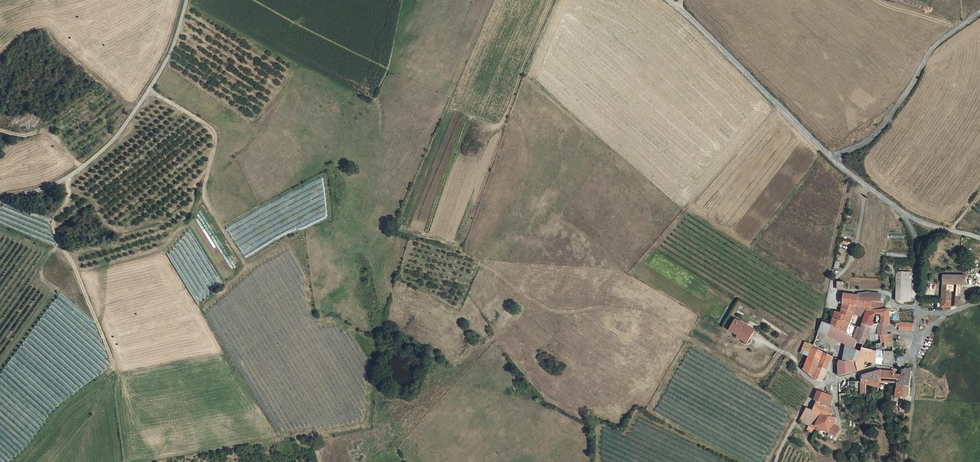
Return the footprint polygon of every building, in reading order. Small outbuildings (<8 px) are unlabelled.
[(896,302),(912,301),(910,273),(896,273),(896,302)] [(955,307),(967,303),(968,285),(965,285),(966,275),(960,275),(943,274),(941,302),(951,302),(952,292),(953,291),(953,285),(956,285),(955,307)] [(865,307),(863,313),(880,313),(881,301),(880,301),(877,300),(878,297),(868,296),(867,300),(852,297),(841,295),(837,308),(850,314),(853,308),(865,307)] [(865,307),(853,308),(850,314),(861,318),(863,313),(865,307)] [(849,318),(850,314),(837,308),(836,312),(849,318)] [(830,314),(827,325),(855,338),(857,330),(846,325),(849,318),(836,312),(834,316),(830,314)] [(860,322),(859,326),(873,327),(887,319),(887,313),(880,313),(863,313),(861,318),(860,322)] [(746,333),(748,329),(735,321),(734,321),(731,319),(725,330),(736,337),(735,338),(743,343),(748,334),(746,333)] [(865,340),(877,340),(876,344),(882,345),(882,349),(889,350),(890,336),(884,336),(884,326),(887,326),(887,319),(873,327),(859,326),(857,330),(855,338),(852,344),(861,346),(862,345),(865,340)] [(855,338),(827,325),(818,321),(813,334),(841,346),(851,350),(852,344),(855,338)] [(908,333),(908,326),(896,323),(894,330),(908,333)] [(882,353),(882,349),(882,345),(876,344),(875,351),(873,367),(873,368),(875,367),(889,369),(889,353),(882,353)] [(840,359),(847,361),(851,350),(841,346),(840,359)] [(828,358),(808,347),(798,372),(811,380),(810,381),(820,383),(828,358)] [(856,357),(869,359),(868,366),(873,367),(875,351),(860,348),(858,353),(856,357)] [(858,353),(851,350),(847,361),(853,363),(856,357),(858,353)] [(860,372),(861,365),(868,366),(869,359),(856,357),(853,363),(855,373),(860,372)] [(855,373),(853,363),(847,361),(840,359),(839,360),(835,362),(833,379),(855,373)] [(897,375),(876,373),(876,396),(883,395),(884,388),(893,388),(906,389),(907,372),(900,371),(897,375)] [(870,396),(876,396),(876,373),(875,373),(857,379),(857,386),(870,391),(870,396)] [(802,411),(796,423),(825,437),(824,439),(834,444),(839,433),(830,429),(833,422),(828,420),(831,411),(819,407),(823,397),(812,393),(809,404),(811,405),(808,414),(802,411)]
